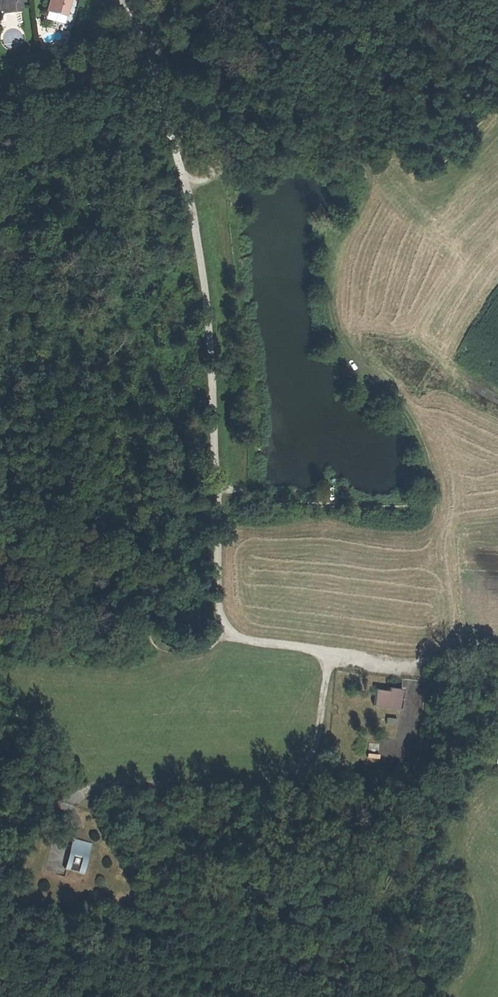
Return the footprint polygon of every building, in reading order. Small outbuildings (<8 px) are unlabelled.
[(3,11),(13,9),(14,12),(21,11),(23,11),(21,0),(0,0),(1,1),(0,2),(0,11),(3,11)] [(67,16),(71,0),(50,0),(48,12),(67,16)] [(21,11),(14,12),(3,14),(3,11),(0,11),(0,21),(1,27),(23,23),(21,11)] [(374,706),(401,709),(403,693),(398,693),(398,690),(389,689),(389,692),(376,690),(374,706)] [(369,743),(368,755),(378,756),(380,744),(369,743)] [(91,846),(73,841),(65,870),(84,875),(91,846)]
